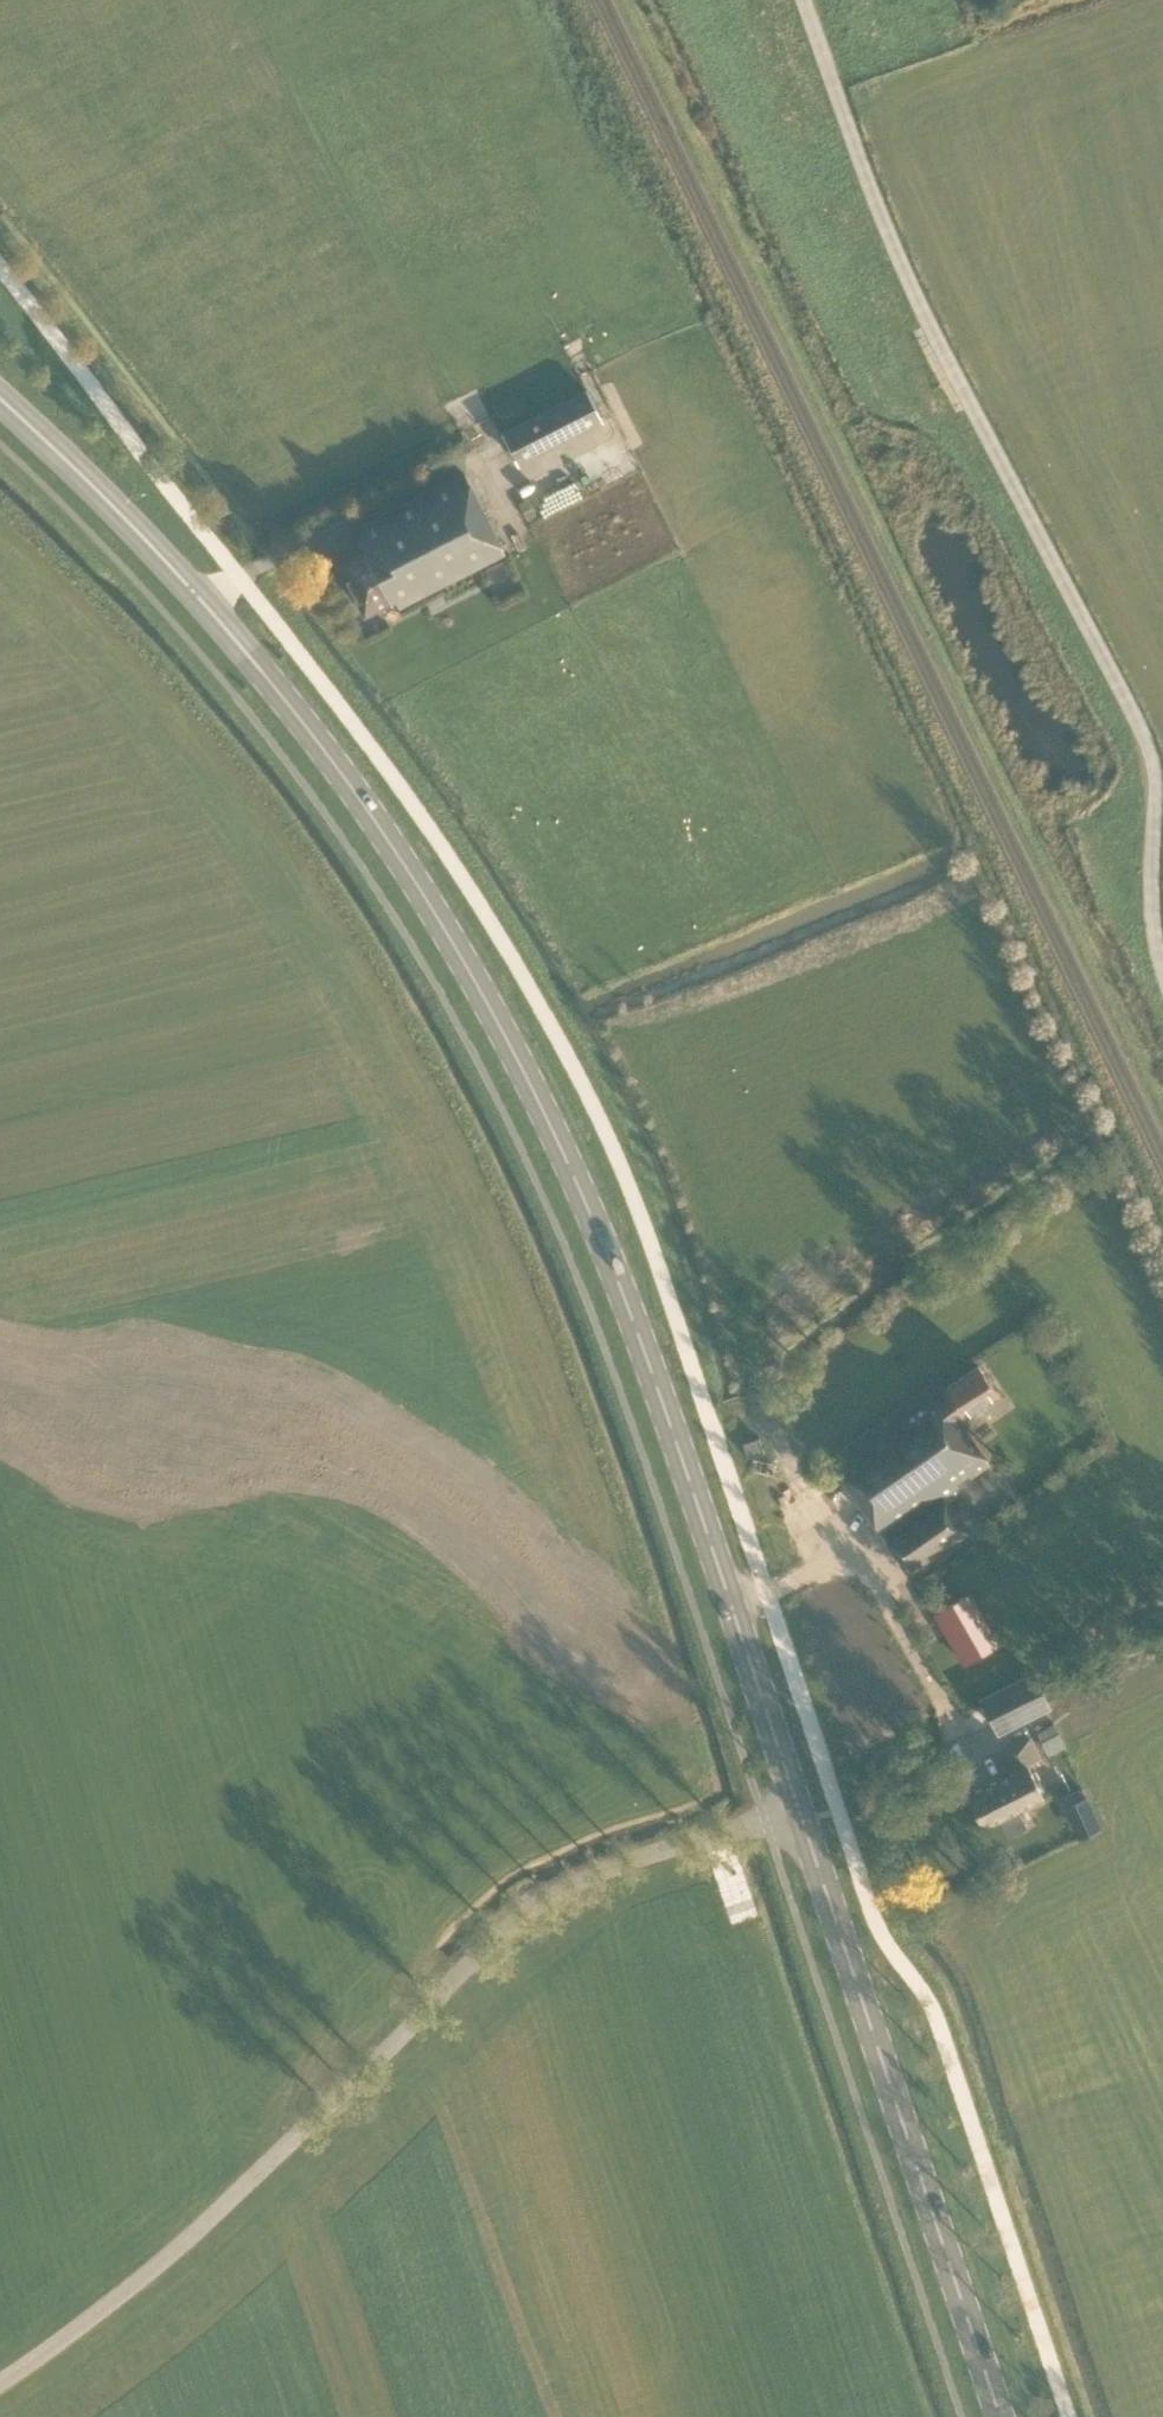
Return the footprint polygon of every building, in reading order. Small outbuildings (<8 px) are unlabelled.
[(600,414),(587,388),(501,432),(513,457),(600,414)] [(504,554),(463,472),(354,528),(365,550),(340,563),(365,613),(395,598),(399,607),(504,554)] [(1001,1397),(980,1367),(946,1389),(940,1380),(831,1458),(909,1573),(968,1534),(944,1497),(991,1466),(962,1423),(1001,1397)] [(764,1452),(760,1437),(744,1442),(748,1457),(764,1452)] [(963,1664),(1000,1644),(970,1590),(933,1611),(963,1664)] [(1050,1706),(1032,1671),(979,1698),(997,1733),(1050,1706)] [(1060,1735),(1051,1717),(1033,1725),(1042,1744),(1060,1735)] [(1027,1825),(1017,1807),(1042,1794),(1027,1764),(1040,1758),(1028,1735),(1005,1747),(1016,1768),(964,1795),(981,1826),(999,1817),(1009,1835),(1027,1825)] [(1068,1802),(1067,1802),(1069,1806),(1077,1825),(1082,1834),(1082,1836),(1083,1835),(1100,1828),(1099,1827),(1095,1817),(1085,1794),(1068,1802)]
